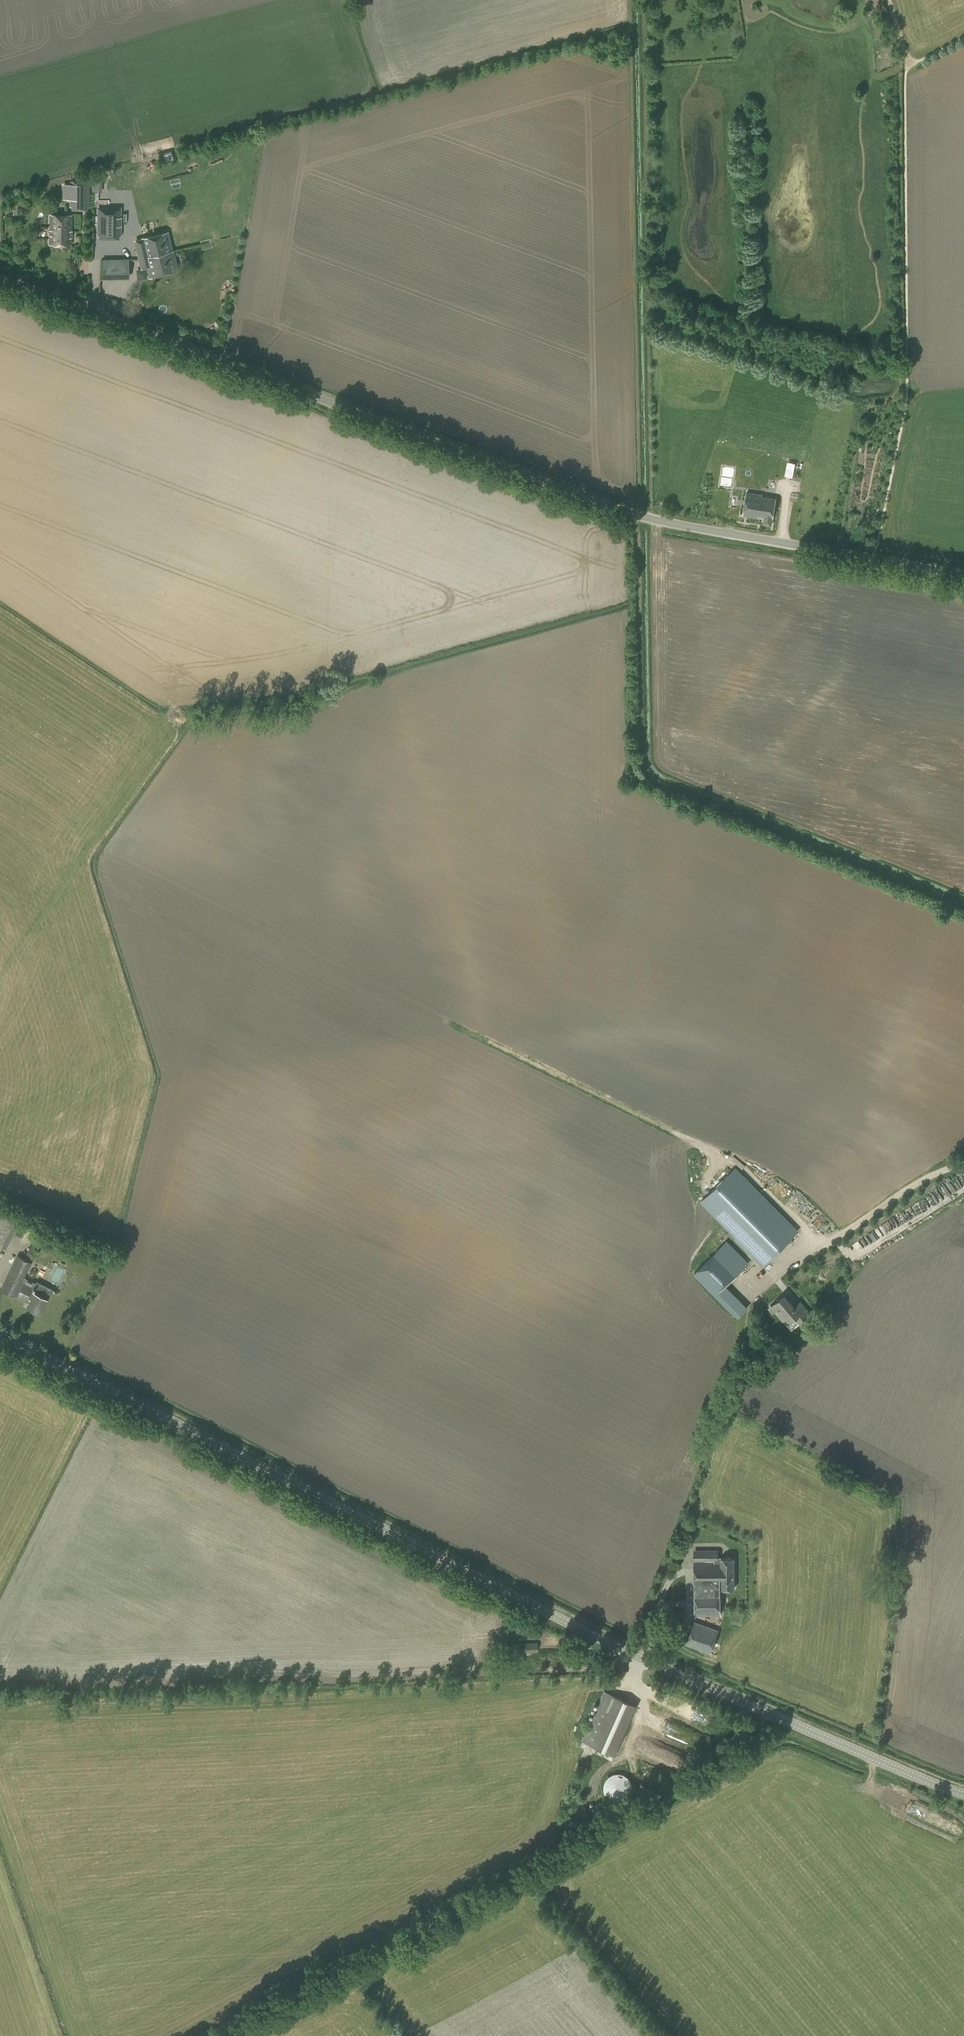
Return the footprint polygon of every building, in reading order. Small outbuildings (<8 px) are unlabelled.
[(70,182),(70,183),(69,198),(69,206),(71,206),(85,207),(87,207),(88,183),(87,183),(71,182),(70,182)] [(99,235),(119,235),(120,208),(99,208),(99,235)] [(72,215),(50,215),(50,244),(71,244),(72,215)] [(167,232),(141,238),(143,247),(136,249),(138,259),(145,258),(149,277),(177,270),(172,250),(171,251),(167,232)] [(121,278),(121,267),(129,267),(129,259),(102,259),(102,278),(121,278)] [(773,518),(776,499),(762,496),(762,495),(747,492),(744,515),(758,517),(759,515),(765,516),(764,523),(771,524),(772,518),(773,518)] [(735,1237),(734,1238),(762,1267),(798,1231),(735,1167),(701,1201),(735,1237)] [(16,1216),(0,1209),(0,1248),(16,1216)] [(737,1318),(748,1307),(726,1285),(749,1263),(727,1240),(693,1274),(737,1318)] [(34,1288),(20,1282),(30,1262),(17,1256),(1,1289),(13,1295),(14,1294),(29,1301),(27,1306),(39,1312),(46,1298),(47,1299),(52,1289),(37,1282),(34,1288)] [(794,1306),(784,1295),(771,1306),(787,1325),(795,1318),(799,1323),(810,1314),(800,1301),(794,1306)] [(718,1557),(718,1549),(694,1550),(694,1560),(693,1560),(694,1577),(695,1615),(721,1615),(720,1577),(720,1588),(734,1588),(734,1557),(718,1557)] [(710,1653),(719,1630),(694,1621),(689,1636),(672,1629),(669,1638),(686,1644),(710,1653)] [(513,1652),(537,1651),(537,1642),(512,1643),(513,1652)] [(637,1704),(605,1690),(582,1741),(615,1755),(637,1704)] [(615,1801),(618,1801),(620,1801),(623,1800),(625,1800),(627,1798),(628,1797),(630,1795),(631,1793),(632,1791),(632,1788),(632,1786),(632,1784),(631,1781),(630,1779),(629,1777),(627,1776),(625,1774),(623,1773),(621,1773),(618,1773),(616,1773),(613,1774),(611,1775),(609,1776),(607,1778),(606,1780),(605,1782),(604,1784),(604,1787),(604,1789),(605,1792),(606,1794),(607,1796),(609,1798),(611,1799),(613,1800),(615,1801)]
